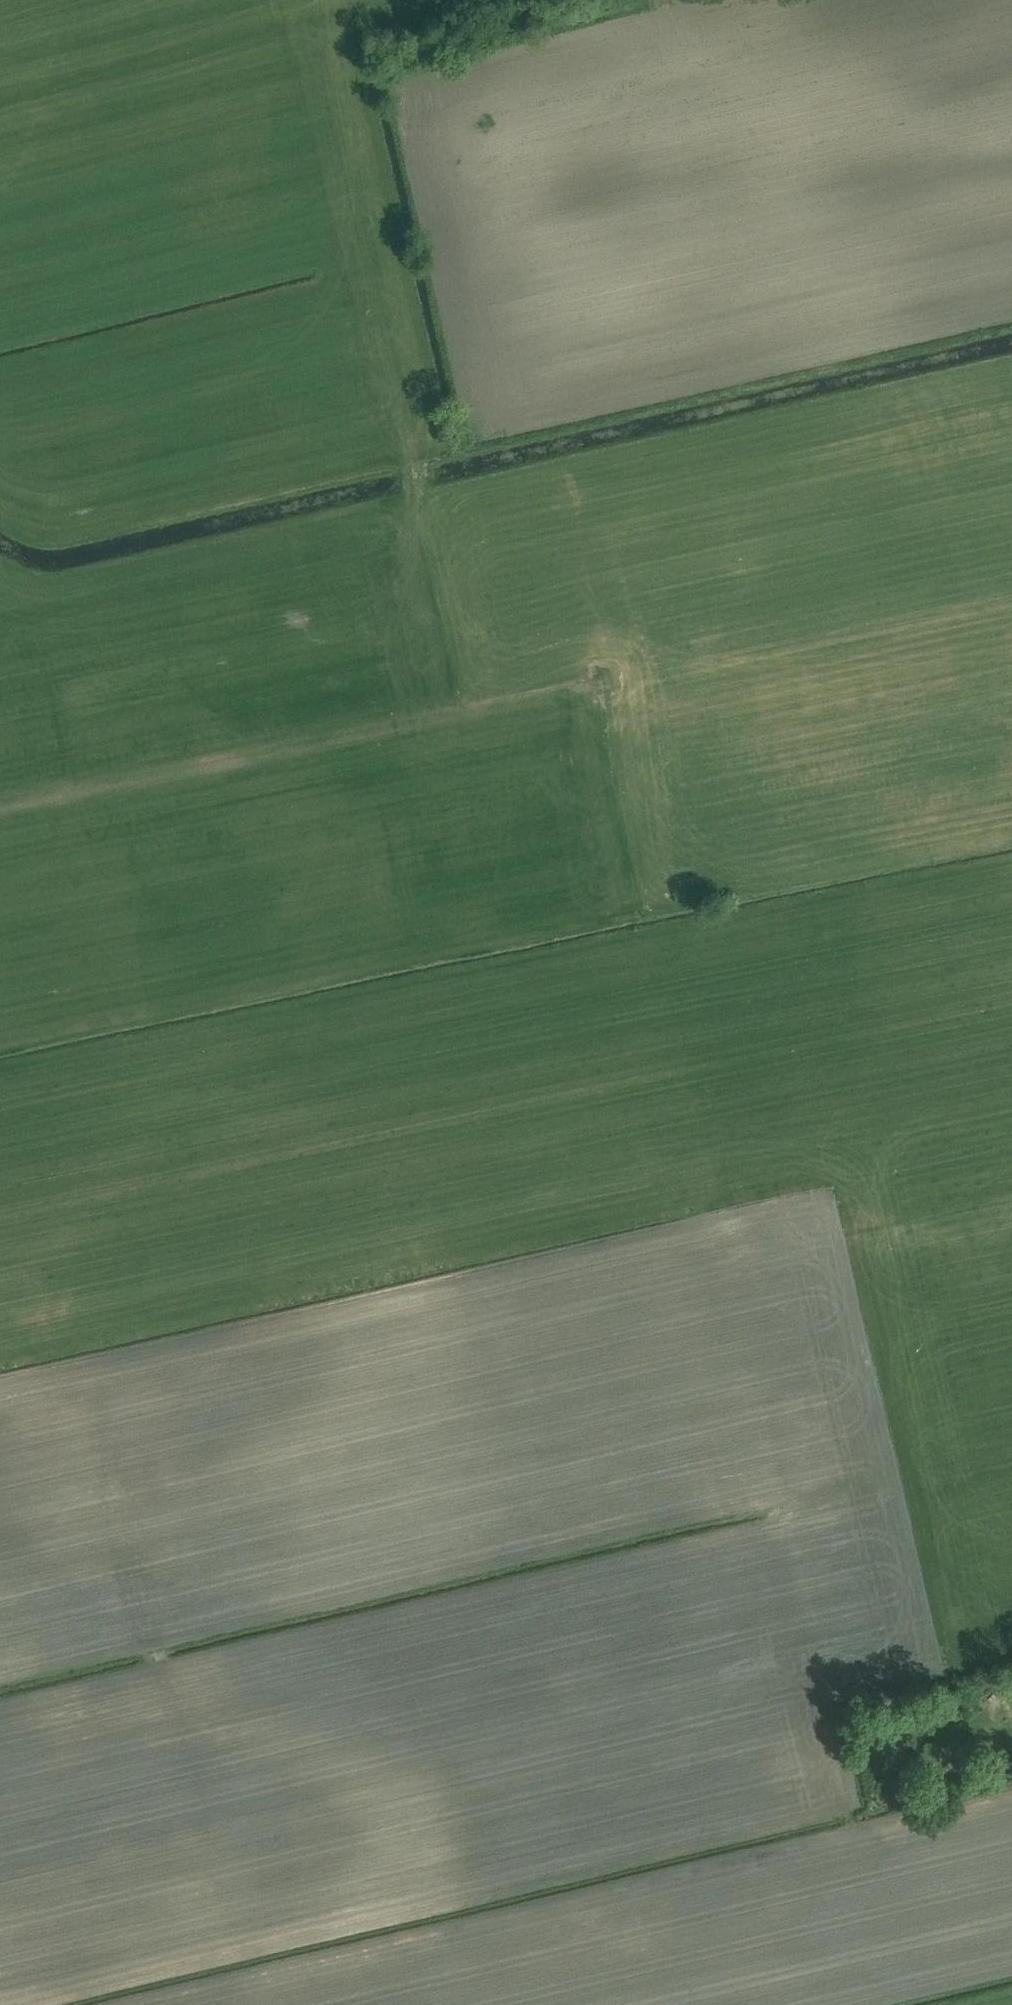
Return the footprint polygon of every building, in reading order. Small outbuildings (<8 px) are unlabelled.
[(854,1713),(858,1728),(870,1725),(866,1710),(854,1713)]
